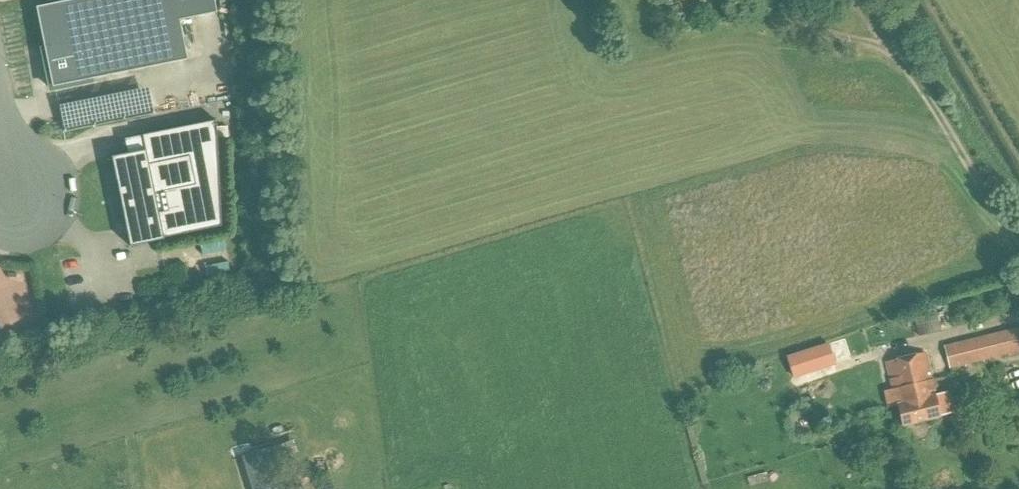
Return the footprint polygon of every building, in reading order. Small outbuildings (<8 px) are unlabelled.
[(36,7),(43,43),(44,46),(42,47),(51,90),(94,81),(93,79),(188,60),(180,21),(218,13),(216,8),(215,0),(72,0),(36,7)] [(221,229),(217,121),(152,134),(155,149),(111,158),(129,247),(221,229)] [(936,309),(914,314),(918,336),(941,331),(936,309)] [(950,368),(1018,351),(1018,328),(945,346),(950,368)] [(793,377),(835,364),(828,344),(787,357),(793,377)] [(887,362),(894,389),(885,391),(889,408),(898,405),(916,401),(914,392),(924,389),(922,382),(932,379),(925,352),(887,362)] [(898,405),(903,425),(940,416),(932,379),(922,382),(924,389),(914,392),(916,401),(898,405)]
